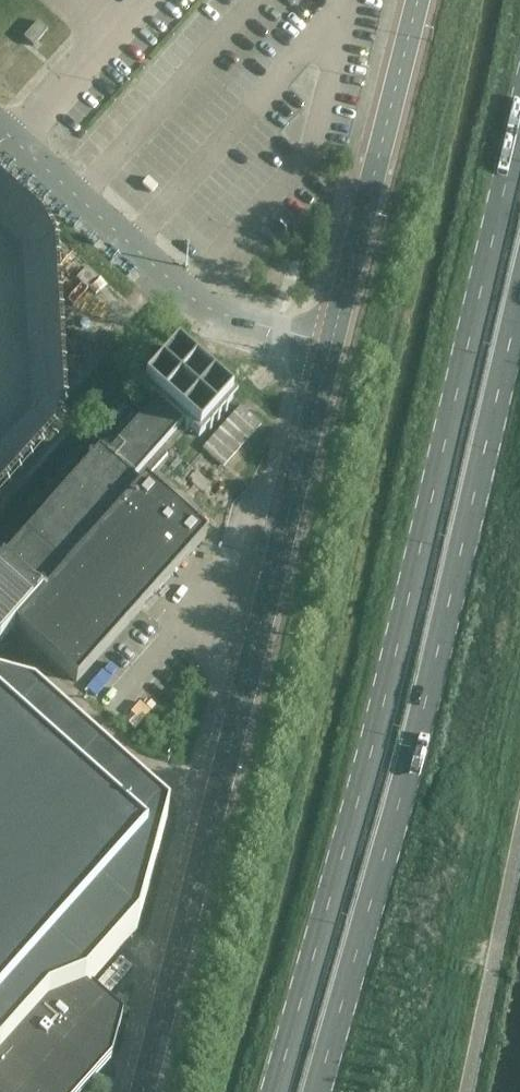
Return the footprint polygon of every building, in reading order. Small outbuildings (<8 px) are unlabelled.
[(25,39),(33,46),(38,41),(48,30),(38,21),(24,38),(25,39)] [(132,481),(182,426),(199,441),(236,399),(176,345),(139,388),(155,403),(139,421),(105,458),(99,453),(95,458),(90,457),(87,460),(88,463),(6,557),(2,556),(0,558),(0,560),(0,561),(0,643),(14,627),(78,682),(206,537),(144,483),(139,488),(132,481)] [(204,448),(223,465),(260,424),(241,406),(204,448)] [(155,859),(165,822),(110,773),(32,702),(0,693),(0,1091),(82,1091),(111,1060),(121,1019),(109,1008),(90,992),(88,993),(83,990),(136,931),(155,859)] [(122,959),(98,986),(108,996),(132,969),(122,959)]
